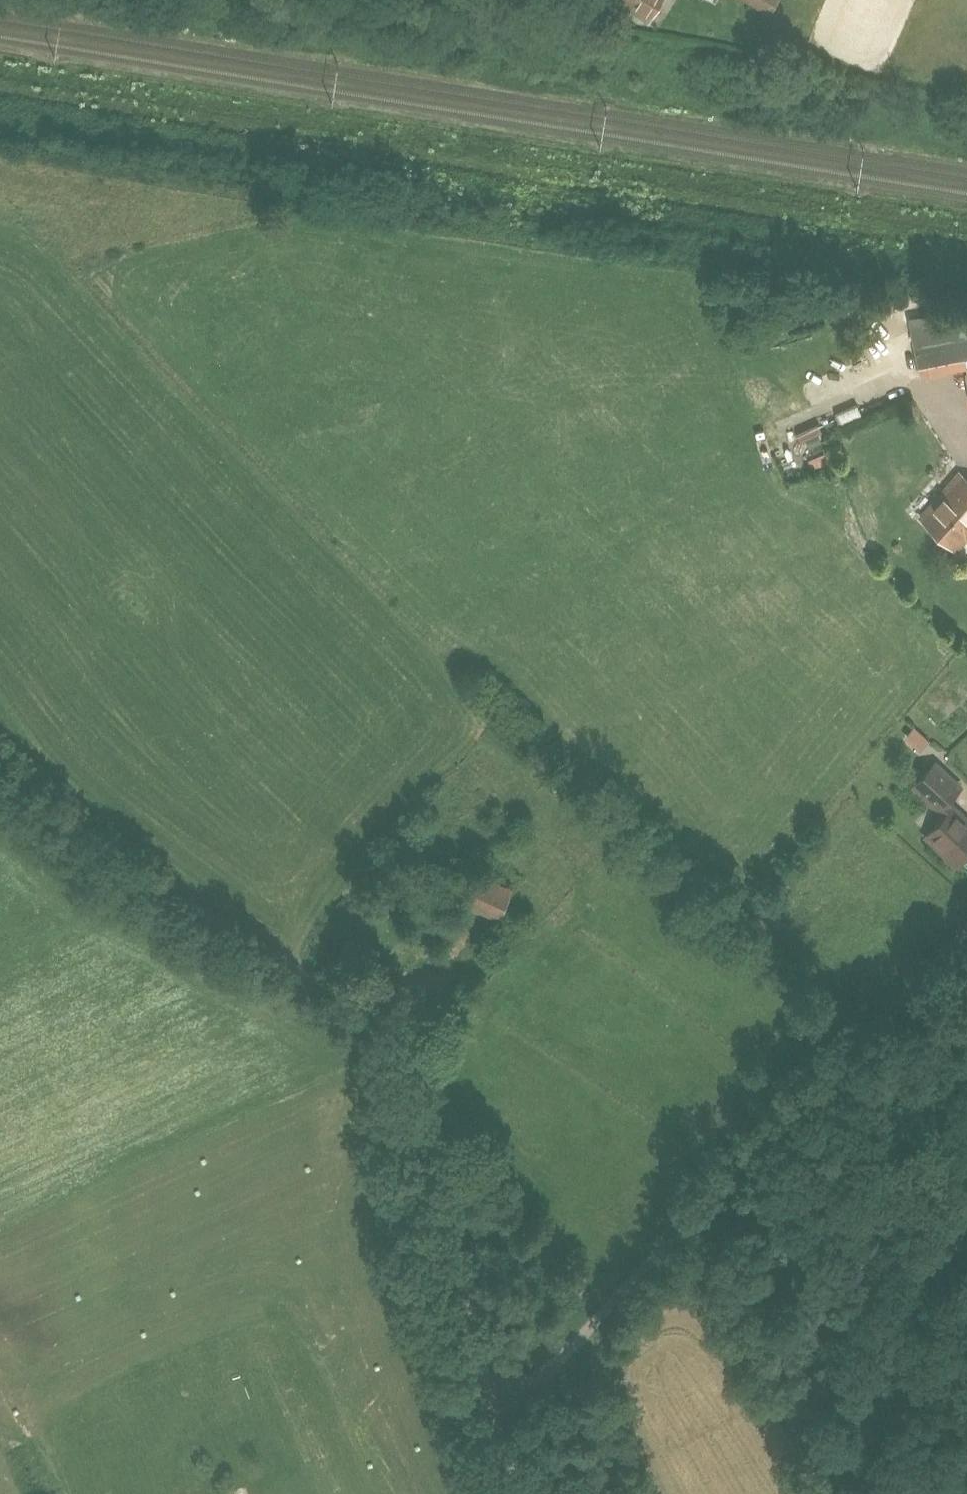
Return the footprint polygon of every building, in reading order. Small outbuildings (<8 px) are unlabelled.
[(648,21),(660,0),(615,0),(648,21)] [(768,17),(778,0),(742,0),(768,17)] [(913,332),(921,373),(966,365),(966,369),(966,321),(913,332)] [(959,473),(920,517),(956,549),(966,537),(966,538),(966,481),(959,473)] [(929,749),(938,737),(922,725),(912,737),(929,749)] [(952,806),(947,801),(961,786),(935,761),(913,785),(939,810),(941,807),(946,812),(925,836),(956,865),(966,854),(966,818),(953,805),(952,806)] [(461,903),(499,921),(513,888),(475,871),(461,903)]
